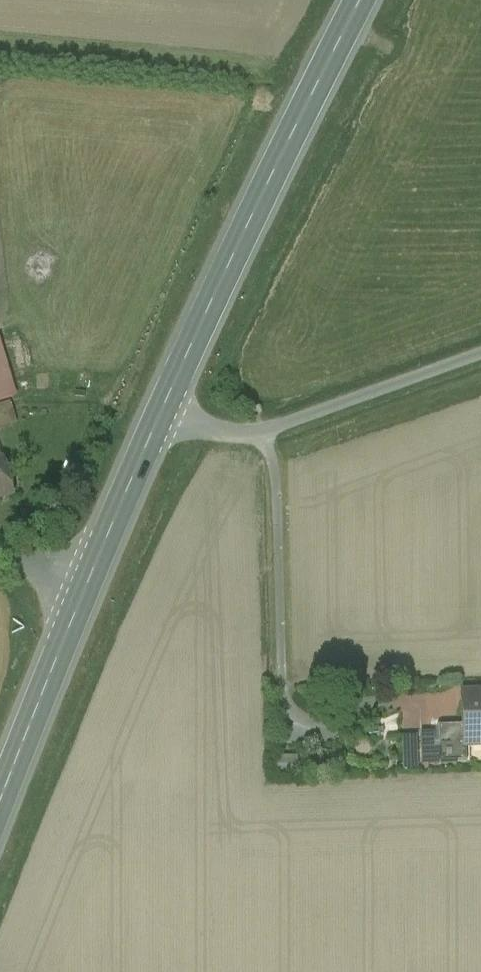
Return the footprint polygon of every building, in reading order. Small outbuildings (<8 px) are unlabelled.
[(13,397),(0,354),(0,400),(13,397)] [(0,405),(0,427),(18,422),(12,401),(0,405)] [(10,494),(0,459),(0,497),(10,494)] [(464,694),(465,744),(480,743),(480,694),(464,694)] [(454,725),(435,725),(437,764),(456,763),(454,725)] [(420,764),(420,735),(404,735),(405,764),(420,764)]
